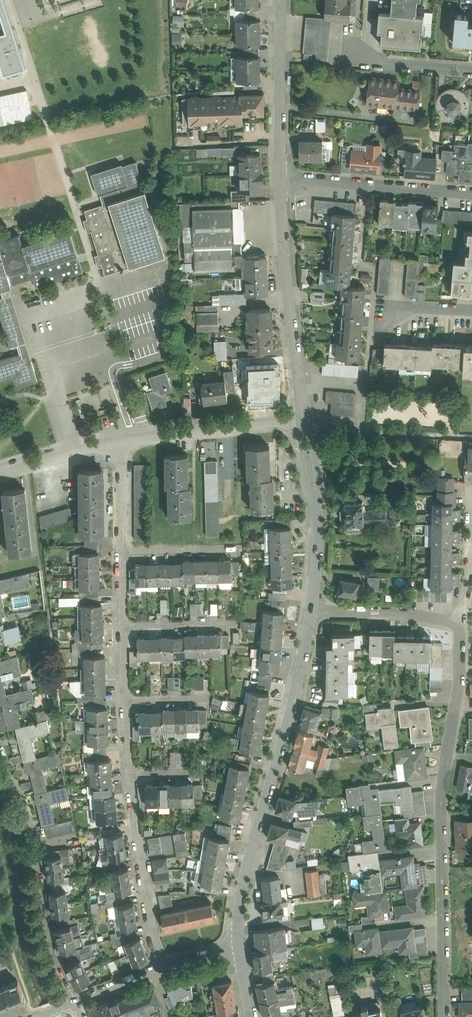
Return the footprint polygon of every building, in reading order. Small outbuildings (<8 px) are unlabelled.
[(4,0),(0,0),(0,65),(3,75),(26,68),(4,0)] [(391,13),(416,15),(417,0),(392,0),(391,13)] [(347,3),(323,1),(325,2),(324,18),(331,19),(349,20),(350,3),(347,3)] [(416,15),(391,13),(379,12),(377,31),(382,32),(381,44),(421,48),(422,34),(420,34),(421,26),(423,26),(424,16),(416,15)] [(172,14),(172,25),(183,25),(183,14),(172,14)] [(470,42),(471,28),(471,24),(468,24),(468,16),(455,15),(453,42),(454,42),(454,40),(470,42)] [(324,18),(307,16),(306,23),(330,25),(331,19),(324,18)] [(244,20),(237,20),(237,32),(259,32),(259,20),(258,20),(244,20)] [(330,25),(306,23),(304,53),(312,53),(316,54),(315,60),(327,61),(330,25)] [(172,32),(172,44),(181,44),(181,32),(172,32)] [(259,32),(237,32),(237,45),(244,45),(259,45),(260,45),(259,32)] [(244,57),(237,57),(231,57),(231,69),(259,69),(259,57),(258,57),(244,57)] [(259,69),(231,69),(231,81),(232,82),(244,82),(258,82),(259,82),(259,69)] [(399,81),(370,78),(367,104),(418,110),(420,91),(398,88),(399,81)] [(451,88),(444,90),(448,98),(446,100),(445,101),(444,104),(444,105),(444,107),(445,111),(448,113),(451,115),(454,115),(458,114),(461,112),(467,116),(470,110),(471,103),(468,97),(464,92),(458,89),(451,88)] [(31,119),(27,89),(0,93),(0,123),(31,119)] [(436,103),(436,108),(444,107),(444,105),(444,104),(445,102),(445,101),(446,100),(448,98),(444,90),(440,93),(437,98),(436,103)] [(263,94),(240,94),(240,97),(242,97),(242,114),(264,114),(263,94)] [(223,124),(222,97),(206,98),(207,124),(223,124)] [(222,97),(223,124),(223,127),(236,127),(236,124),(242,124),(242,114),(242,97),(240,97),(222,97)] [(207,124),(206,98),(183,99),(183,125),(194,125),(194,128),(207,128),(207,124)] [(416,125),(429,127),(430,120),(417,118),(416,125)] [(323,149),(323,141),(300,141),(300,159),(323,159),(331,159),(330,149),(323,149)] [(350,145),(343,144),(342,162),(348,163),(350,145)] [(381,145),(368,144),(367,153),(352,151),(351,168),(379,171),(381,145)] [(455,144),(454,150),(443,149),(442,153),(442,159),(447,160),(447,172),(459,173),(458,180),(471,182),(471,163),(467,163),(467,156),(468,145),(455,144)] [(197,148),(197,156),(235,154),(235,147),(197,148)] [(436,159),(420,157),(421,151),(407,150),(405,175),(414,176),(414,175),(435,176),(435,171),(436,159)] [(260,153),(239,154),(240,174),(261,173),(260,153)] [(122,164),(91,173),(98,195),(100,194),(103,204),(145,191),(136,161),(122,165),(122,164)] [(261,173),(240,174),(238,174),(239,190),(249,190),(256,190),(262,190),(261,181),(263,181),(263,173),(261,173)] [(249,190),(239,190),(231,190),(231,201),(239,201),(249,201),(249,190)] [(103,204),(85,210),(87,219),(84,220),(87,231),(91,230),(98,253),(94,254),(98,266),(102,265),(105,275),(121,270),(121,271),(125,270),(124,269),(166,255),(145,191),(103,204)] [(356,203),(315,199),(314,211),(333,213),(355,215),(356,203)] [(388,200),(381,199),(379,223),(380,223),(380,222),(393,223),(392,226),(393,226),(395,200),(394,200),(394,201),(388,200)] [(408,203),(402,203),(402,204),(396,203),(396,200),(395,200),(393,226),(393,225),(407,226),(407,227),(409,201),(408,203)] [(231,201),(193,203),(193,226),(194,241),(184,241),(185,261),(194,261),(195,271),(235,270),(235,266),(244,266),(245,257),(242,253),(235,254),(235,242),(241,242),(242,242),(243,240),(242,210),(240,208),(239,201),(231,201)] [(416,202),(409,201),(407,227),(408,227),(408,224),(421,225),(421,228),(424,203),(423,202),(423,203),(416,203),(416,202)] [(193,203),(180,203),(181,226),(193,226),(193,203)] [(430,206),(424,205),(424,203),(421,228),(422,228),(422,227),(435,228),(435,229),(436,229),(437,218),(438,206),(430,205),(430,206)] [(443,209),(443,219),(442,221),(470,223),(470,228),(471,228),(471,210),(471,212),(443,209)] [(355,215),(333,213),(331,228),(335,228),(335,227),(354,229),(355,215)] [(354,229),(335,227),(335,228),(334,242),(353,243),(354,229)] [(83,272),(70,230),(23,245),(36,287),(59,279),(83,272)] [(9,276),(31,269),(23,245),(20,235),(0,241),(0,247),(1,250),(0,250),(0,290),(9,287),(12,286),(9,276)] [(353,243),(334,242),(333,256),(352,258),(353,243)] [(260,256),(245,257),(244,266),(245,268),(242,268),(242,277),(267,276),(267,256),(265,256),(264,255),(262,255),(260,256)] [(352,258),(333,256),(332,270),(350,272),(352,258)] [(392,259),(380,258),(377,294),(389,295),(392,259)] [(407,260),(405,296),(417,297),(418,284),(420,261),(407,260)] [(454,261),(453,277),(471,279),(471,263),(465,262),(454,261)] [(350,272),(332,270),(328,269),(326,284),(342,286),(349,286),(351,272),(350,272)] [(267,276),(242,277),(243,286),(245,286),(245,294),(246,294),(268,294),(267,276)] [(453,277),(451,293),(471,295),(471,287),(471,279),(453,277)] [(418,284),(417,297),(416,299),(426,300),(427,285),(418,284)] [(349,286),(342,286),(341,300),(345,301),(345,300),(364,302),(365,288),(349,286)] [(32,361),(9,287),(0,290),(3,298),(6,297),(18,336),(20,344),(17,345),(20,354),(23,353),(26,363),(32,361)] [(237,294),(219,294),(220,304),(237,304),(237,294)] [(245,294),(237,294),(237,304),(246,303),(246,294),(245,294)] [(6,297),(3,298),(0,298),(0,313),(8,339),(18,336),(6,297)] [(364,302),(345,300),(345,301),(344,314),(363,316),(364,302)] [(218,304),(204,305),(204,312),(197,312),(198,324),(204,324),(205,330),(219,330),(218,304)] [(271,308),(249,309),(249,318),(245,318),(246,330),(249,330),(249,329),(271,328),(271,308)] [(363,316),(344,314),(343,329),(361,330),(363,316)] [(381,320),(374,321),(376,331),(383,330),(381,320)] [(271,328),(249,329),(249,330),(250,351),(272,350),(271,328)] [(361,330),(343,329),(341,343),(360,345),(361,330)] [(18,336),(8,339),(10,347),(17,345),(20,344),(18,336)] [(226,340),(214,341),(215,359),(227,359),(226,340)] [(360,345),(341,343),(338,342),(336,357),(359,359),(360,345)] [(395,344),(385,343),(385,349),(384,363),(384,364),(400,365),(401,344),(395,343),(395,344)] [(443,344),(433,343),(432,345),(431,363),(447,364),(449,343),(443,343),(443,344)] [(464,345),(454,344),(454,343),(449,343),(447,364),(463,365),(464,347),(464,345)] [(417,345),(407,345),(407,344),(401,344),(400,365),(415,365),(417,345)] [(427,346),(417,345),(415,365),(431,366),(431,363),(432,345),(427,345),(427,346)] [(464,347),(463,365),(463,370),(471,371),(471,374),(471,347),(464,347)] [(385,349),(373,348),(372,362),(384,363),(385,349)] [(14,379),(16,387),(38,381),(32,361),(26,363),(23,353),(20,354),(0,360),(0,383),(14,379)] [(245,362),(232,364),(233,370),(234,370),(236,386),(242,385),(239,369),(246,368),(245,362)] [(323,362),(322,374),(358,377),(359,365),(323,362)] [(278,363),(263,365),(265,381),(266,384),(282,381),(278,363)] [(263,365),(246,368),(249,384),(265,381),(263,365)] [(246,368),(239,369),(242,385),(249,384),(246,368)] [(233,370),(223,372),(225,381),(225,380),(226,391),(236,390),(236,386),(234,370),(233,370)] [(166,371),(149,376),(155,392),(148,394),(153,409),(167,405),(163,393),(172,390),(166,371)] [(225,381),(201,383),(202,392),(198,392),(199,402),(203,401),(204,402),(227,399),(226,391),(225,380),(225,381)] [(356,393),(327,390),(325,402),(331,403),(330,414),(354,416),(356,393)] [(269,446),(248,447),(248,479),(251,479),(252,510),(274,510),(273,478),(270,478),(269,446)] [(188,486),(188,455),(166,455),(166,486),(169,486),(169,518),(191,518),(191,486),(188,486)] [(102,469),(80,469),(81,534),(103,534),(102,469)] [(453,479),(439,479),(438,491),(453,491),(453,479)] [(25,488),(3,491),(5,506),(4,507),(5,507),(8,538),(7,538),(8,538),(10,554),(32,552),(25,488)] [(453,491),(438,491),(438,503),(453,503),(453,491)] [(363,502),(344,503),(346,525),(364,524),(363,515),(363,502)] [(438,503),(433,503),(433,514),(461,514),(461,509),(453,508),(453,503),(438,503)] [(70,507),(64,509),(67,520),(73,518),(70,507)] [(377,514),(363,515),(364,524),(397,521),(396,508),(377,510),(377,514)] [(64,509),(58,511),(61,522),(67,520),(64,509)] [(58,511),(52,513),(55,523),(61,522),(58,511)] [(52,513),(46,515),(49,525),(55,523),(52,513)] [(461,514),(433,514),(433,524),(453,525),(453,520),(461,520),(461,514)] [(46,515),(40,516),(41,528),(49,525),(46,515)] [(453,525),(433,524),(432,535),(460,535),(460,530),(452,530),(453,525)] [(291,527),(272,528),(272,540),(291,539),(291,527)] [(460,535),(432,535),(432,546),(452,546),(452,541),(460,541),(460,535)] [(291,539),(272,540),(272,550),(272,552),(291,551),(291,539)] [(452,546),(432,546),(432,556),(460,557),(460,551),(452,551),(452,546)] [(291,551),(272,552),(273,563),(292,563),(291,551)] [(99,552),(80,553),(74,553),(74,565),(80,565),(99,565),(99,552)] [(460,557),(432,556),(432,567),(452,567),(452,562),(460,563),(460,557)] [(231,560),(219,561),(219,580),(232,579),(232,574),(231,561),(231,560)] [(196,580),(195,561),(183,561),(183,563),(184,580),(196,580)] [(208,580),(207,561),(195,561),(196,580),(196,586),(208,586),(208,580)] [(219,580),(219,561),(207,561),(208,580),(219,580)] [(239,561),(231,561),(232,574),(239,574),(239,561)] [(183,563),(171,564),(172,583),(184,582),(184,580),(183,563)] [(292,563),(273,563),(273,575),(292,575),(292,563)] [(148,564),(136,565),(136,569),(136,578),(136,584),(137,584),(148,583),(148,564)] [(160,564),(148,564),(148,583),(160,583),(160,564)] [(171,564),(160,564),(160,583),(172,583),(171,564)] [(99,565),(80,565),(80,568),(76,568),(76,577),(99,576),(99,565)] [(452,567),(432,567),(431,578),(460,578),(460,572),(452,572),(452,567)] [(0,579),(0,589),(19,585),(17,575),(0,579)] [(292,575),(273,575),(273,587),(292,587),(292,575)] [(99,576),(76,577),(76,589),(78,589),(80,589),(98,588),(99,588),(99,576)] [(380,577),(368,576),(368,591),(380,591),(380,577)] [(460,578),(431,578),(431,589),(451,589),(451,584),(459,584),(460,578)] [(359,582),(342,579),(340,586),(339,585),(337,591),(339,592),(339,593),(360,597),(363,583),(359,582)] [(98,588),(80,589),(80,597),(99,596),(98,588)] [(431,589),(423,589),(423,601),(453,601),(453,589),(451,589),(431,589)] [(59,596),(59,605),(79,604),(78,596),(59,596)] [(99,596),(80,597),(80,605),(99,604),(99,596)] [(80,605),(78,605),(78,617),(83,617),(102,616),(102,604),(99,604),(80,605)] [(278,612),(265,611),(264,623),(283,624),(284,612),(278,612)] [(102,616),(83,617),(83,628),(102,628),(102,616)] [(255,622),(242,621),(241,628),(254,629),(255,622)] [(283,624),(264,623),(263,634),(282,636),(283,624)] [(18,626),(4,629),(5,634),(7,641),(20,638),(18,626)] [(102,628),(83,628),(77,628),(76,630),(75,634),(76,638),(77,640),(79,640),(84,640),(102,640),(102,628)] [(383,631),(370,631),(370,652),(382,652),(383,631)] [(395,631),(383,631),(382,652),(394,652),(395,637),(395,631)] [(282,636),(263,634),(262,646),(281,648),(282,636)] [(354,634),(333,634),(332,646),(348,646),(354,646),(354,634)] [(197,635),(185,636),(185,637),(186,654),(198,654),(197,635)] [(209,635),(197,635),(198,654),(209,654),(209,635)] [(221,635),(209,635),(209,654),(222,653),(222,647),(221,635)] [(229,635),(221,635),(222,647),(229,647),(229,635)] [(185,637),(173,638),(174,656),(186,656),(186,654),(185,637)] [(407,637),(395,637),(394,652),(394,658),(406,658),(407,637)] [(419,637),(407,637),(406,658),(418,659),(419,637)] [(431,637),(419,637),(418,659),(431,659),(431,655),(431,649),(431,643),(431,637)] [(150,638),(137,638),(138,651),(138,657),(150,657),(150,638)] [(161,638),(150,638),(150,657),(162,657),(161,638)] [(173,638),(161,638),(162,657),(174,656),(173,638)] [(102,640),(84,640),(79,640),(80,642),(74,643),(75,648),(80,648),(92,648),(103,648),(102,640)] [(281,648),(262,646),(262,648),(257,648),(256,657),(261,658),(280,659),(281,648)] [(332,646),(327,646),(327,658),(348,658),(348,646),(332,646)] [(138,651),(130,651),(130,665),(139,665),(138,657),(138,651)] [(7,693),(3,678),(22,673),(18,655),(0,659),(0,695),(7,693)] [(105,668),(105,656),(86,656),(86,668),(105,668)] [(280,659),(261,658),(260,669),(278,671),(280,659)] [(348,658),(327,658),(326,670),(348,670),(348,658)] [(105,668),(86,668),(86,680),(105,679),(105,668)] [(348,670),(326,670),(326,682),(348,682),(348,670)] [(272,676),(260,674),(259,681),(271,682),(272,676)] [(23,686),(33,685),(32,677),(22,678),(23,686)] [(86,680),(82,680),(82,692),(105,691),(105,679),(86,680)] [(326,682),(326,694),(340,695),(348,695),(348,682),(326,682)] [(0,695),(0,720),(1,723),(8,721),(9,728),(16,726),(21,725),(16,701),(35,697),(32,687),(7,693),(0,695)] [(269,694),(250,691),(248,703),(267,706),(269,694)] [(340,695),(326,694),(326,701),(339,702),(340,695)] [(223,701),(213,697),(212,702),(222,706),(223,701)] [(104,699),(95,699),(83,700),(83,706),(83,708),(84,708),(89,708),(89,707),(107,707),(106,699),(104,699)] [(267,706),(248,703),(248,705),(241,704),(240,714),(246,715),(247,715),(265,718),(267,706)] [(377,703),(363,705),(364,714),(366,714),(366,713),(377,712),(377,709),(378,709),(377,703)] [(321,710),(305,706),(302,717),(300,725),(316,730),(320,715),(321,710)] [(338,707),(322,706),(321,710),(320,715),(337,717),(338,707)] [(108,719),(108,707),(107,707),(89,707),(89,708),(84,708),(85,720),(108,719)] [(428,707),(400,710),(401,722),(413,721),(415,740),(430,739),(432,738),(428,707)] [(378,709),(377,709),(377,712),(366,713),(366,714),(368,727),(383,725),(385,746),(398,744),(394,711),(388,712),(387,708),(378,709)] [(175,710),(163,710),(163,712),(163,729),(164,729),(164,731),(163,731),(164,735),(176,735),(175,729),(175,710)] [(187,710),(175,710),(175,729),(176,729),(176,737),(187,737),(187,729),(187,710)] [(199,710),(187,710),(187,729),(199,728),(199,723),(199,710)] [(207,710),(199,710),(199,723),(207,723),(207,710)] [(151,712),(139,713),(140,726),(140,731),(152,731),(151,712)] [(163,712),(151,712),(152,731),(163,731),(164,731),(164,729),(163,729),(163,712)] [(265,718),(247,715),(246,715),(245,726),(263,729),(265,718)] [(21,725),(16,726),(23,754),(24,760),(36,757),(31,733),(49,729),(47,719),(21,725)] [(108,719),(85,720),(85,731),(108,731),(108,719)] [(0,723),(0,730),(9,728),(8,721),(1,723),(0,723)] [(263,729),(245,726),(243,738),(261,741),(263,729)] [(108,731),(85,731),(85,743),(89,743),(94,743),(106,743),(108,743),(108,731)] [(314,735),(298,731),(293,748),(326,758),(329,747),(319,745),(318,750),(310,748),(314,735)] [(261,741),(243,738),(241,750),(259,753),(261,741)] [(430,739),(415,740),(416,747),(423,747),(431,746),(430,739)] [(416,747),(396,750),(397,761),(404,761),(405,770),(426,768),(423,747),(416,747)] [(293,748),(288,766),(304,771),(307,758),(315,760),(313,766),(318,768),(323,769),(330,768),(333,757),(326,758),(293,748)] [(36,757),(24,760),(26,769),(29,770),(30,770),(33,780),(34,786),(35,792),(48,789),(42,766),(61,762),(58,751),(36,757)] [(106,751),(94,751),(94,760),(106,759),(106,751)] [(23,754),(11,756),(13,763),(24,760),(23,754)] [(251,756),(239,754),(238,761),(250,762),(251,756)] [(94,760),(91,760),(92,772),(111,771),(110,759),(106,759),(94,760)] [(249,768),(237,766),(238,761),(232,760),(230,770),(230,771),(228,782),(246,786),(248,774),(249,768)] [(462,764),(458,788),(470,790),(470,786),(471,786),(471,783),(471,766),(462,764)] [(318,768),(316,776),(328,775),(330,768),(323,769),(318,768)] [(426,768),(405,770),(406,779),(427,776),(426,768)] [(111,771),(92,772),(93,784),(111,783),(111,771)] [(33,780),(21,783),(22,788),(34,786),(33,780)] [(246,786),(228,782),(225,794),(244,797),(246,786)] [(111,783),(93,784),(94,796),(97,796),(112,794),(111,783)] [(369,783),(346,786),(349,803),(361,802),(363,815),(364,815),(382,813),(381,803),(379,790),(379,788),(369,789),(369,783)] [(171,803),(170,784),(158,785),(159,803),(171,803)] [(182,803),(182,784),(170,784),(171,803),(182,803)] [(194,785),(194,784),(182,784),(182,803),(194,803),(194,797),(194,785)] [(48,789),(35,792),(43,826),(45,826),(55,823),(50,800),(68,795),(66,785),(48,789)] [(159,803),(158,785),(146,785),(146,787),(147,804),(159,804),(159,803)] [(202,797),(202,785),(194,785),(194,797),(202,797)] [(411,792),(411,786),(379,790),(381,803),(394,801),(395,804),(401,803),(402,811),(411,810),(414,810),(413,804),(412,798),(411,792)] [(146,787),(138,787),(139,798),(140,798),(140,810),(148,810),(147,804),(146,787)] [(112,794),(97,796),(97,807),(116,806),(115,794),(112,794)] [(244,797),(225,794),(223,805),(242,809),(244,797)] [(297,800),(280,795),(275,811),(292,816),(294,808),(318,807),(321,799),(297,800)] [(242,809),(223,805),(221,817),(239,820),(242,809)] [(116,806),(97,807),(98,821),(100,821),(113,820),(117,820),(116,806)] [(313,812),(297,814),(298,821),(311,819),(314,819),(313,812)] [(382,813),(364,815),(366,829),(374,828),(376,839),(363,841),(365,852),(378,851),(378,850),(378,847),(386,846),(382,813)] [(409,816),(395,818),(396,825),(410,823),(409,816)] [(74,819),(55,823),(45,826),(48,837),(77,830),(74,819)] [(458,820),(458,836),(457,836),(458,849),(467,849),(467,845),(471,844),(471,819),(468,820),(458,820)] [(113,820),(100,821),(101,830),(114,828),(113,820)] [(302,831),(272,822),(268,837),(275,839),(284,842),(286,835),(300,839),(302,831)] [(419,822),(410,823),(396,825),(397,834),(407,833),(409,847),(424,845),(422,830),(420,830),(419,822)] [(231,826),(219,824),(218,830),(230,832),(231,826)] [(114,828),(101,830),(102,836),(107,835),(115,834),(114,828)] [(230,832),(218,830),(217,836),(229,839),(230,832)] [(115,834),(107,835),(107,838),(100,839),(101,848),(109,846),(124,844),(123,832),(115,834)] [(185,832),(147,836),(149,856),(150,856),(152,870),(168,869),(167,856),(188,854),(185,832)] [(229,840),(210,837),(208,848),(227,852),(229,840)] [(284,842),(275,839),(269,860),(281,863),(287,843),(284,842)] [(124,844),(109,846),(110,857),(110,858),(119,857),(126,856),(126,855),(130,855),(129,849),(125,850),(124,844)] [(43,857),(41,858),(42,862),(46,863),(47,869),(63,867),(71,866),(68,848),(60,849),(60,855),(53,856),(43,857)] [(227,852),(208,848),(206,860),(225,863),(227,852)] [(365,852),(348,854),(350,868),(353,871),(359,870),(361,867),(360,865),(361,865),(361,863),(369,862),(371,872),(367,872),(365,875),(367,892),(383,890),(381,874),(379,860),(377,861),(375,852),(378,851),(365,852)] [(413,856),(400,858),(400,857),(399,858),(379,860),(381,874),(382,874),(382,872),(401,870),(403,888),(410,887),(417,886),(414,866),(413,856)] [(110,858),(110,857),(107,858),(107,857),(105,857),(105,858),(104,858),(102,859),(103,865),(107,864),(120,863),(119,857),(110,858)] [(225,863),(206,860),(204,872),(223,875),(225,863)] [(281,863),(269,860),(267,868),(274,869),(279,869),(281,863)] [(121,869),(120,863),(107,864),(109,871),(112,870),(121,869)] [(426,864),(414,866),(417,886),(423,885),(429,884),(426,864)] [(63,867),(47,869),(49,880),(65,878),(63,867)] [(121,869),(112,870),(114,881),(130,879),(128,867),(121,869)] [(317,870),(306,871),(309,896),(320,895),(317,870)] [(223,875),(204,872),(202,883),(207,884),(219,886),(221,887),(223,875)] [(154,883),(169,881),(168,874),(153,877),(154,883)] [(279,876),(262,878),(265,901),(282,899),(279,876)] [(130,879),(114,881),(116,892),(116,893),(124,892),(132,890),(130,879)] [(65,884),(53,886),(54,892),(66,890),(73,890),(73,883),(71,883),(65,884)] [(219,886),(207,884),(206,890),(218,892),(219,886)] [(417,886),(410,887),(411,897),(407,898),(408,904),(398,905),(399,912),(396,912),(397,919),(423,915),(423,912),(425,909),(426,909),(423,885),(417,886)] [(54,892),(46,893),(47,898),(51,898),(52,904),(68,902),(66,890),(54,892)] [(367,892),(353,894),(354,904),(370,902),(371,907),(368,907),(369,916),(376,916),(378,915),(382,910),(390,909),(387,890),(383,890),(367,892)] [(170,894),(159,895),(162,909),(173,907),(170,894)] [(111,900),(107,900),(108,907),(110,906),(118,905),(126,904),(125,898),(111,900)] [(265,901),(262,901),(263,910),(262,912),(262,915),(263,916),(264,917),(283,915),(282,912),(284,911),(284,910),(285,910),(284,907),(283,907),(282,907),(281,904),(288,903),(287,899),(265,901)] [(68,902),(52,904),(53,915),(56,915),(69,913),(68,902)] [(126,904),(118,905),(110,906),(111,915),(116,915),(117,917),(119,916),(135,914),(134,902),(126,904)] [(211,902),(161,912),(165,930),(215,919),(211,902)] [(69,913),(56,915),(57,922),(70,919),(69,913)] [(135,914),(119,916),(121,928),(131,926),(137,925),(135,914)] [(57,922),(59,928),(78,924),(82,923),(80,917),(70,919),(57,922)] [(323,917),(311,918),(313,929),(324,928),(323,917)] [(362,923),(348,925),(349,931),(355,931),(355,930),(363,929),(362,923)] [(59,928),(55,929),(58,941),(81,935),(80,929),(78,924),(59,928)] [(131,926),(121,928),(118,928),(120,936),(133,933),(131,926)] [(413,926),(379,931),(381,946),(402,944),(403,952),(410,951),(416,950),(415,943),(414,936),(413,926)] [(284,927),(256,931),(258,951),(286,947),(285,941),(291,940),(290,929),(284,930),(284,927)] [(363,929),(355,930),(355,931),(357,945),(365,944),(365,941),(369,941),(370,952),(382,951),(381,946),(379,931),(379,927),(363,929)] [(133,933),(120,936),(111,939),(114,947),(118,946),(125,943),(135,939),(133,933)] [(81,935),(58,941),(59,946),(56,948),(57,953),(64,951),(84,946),(82,938),(87,936),(87,934),(81,935)] [(426,934),(414,936),(415,943),(427,941),(426,934)] [(135,939),(125,943),(129,954),(144,948),(140,937),(135,939)] [(427,941),(415,943),(416,950),(410,951),(411,957),(429,955),(427,941)] [(66,958),(80,953),(90,950),(89,945),(84,946),(64,951),(66,958)] [(258,951),(253,951),(255,970),(262,970),(273,968),(271,957),(287,955),(286,947),(258,951)] [(144,948),(129,954),(134,965),(149,959),(144,948)] [(80,953),(82,959),(95,955),(92,949),(90,950),(80,953)] [(80,953),(66,958),(69,965),(80,959),(81,960),(82,959),(80,953)] [(69,965),(62,968),(65,973),(69,972),(71,977),(85,970),(81,960),(80,959),(69,965)] [(119,971),(114,960),(108,963),(113,973),(119,971)] [(197,971),(200,983),(213,980),(210,968),(197,971)] [(314,977),(326,977),(326,968),(314,968),(314,977)] [(85,970),(71,977),(76,987),(91,980),(85,970)] [(368,970),(369,982),(379,981),(379,970),(368,970)] [(273,974),(263,976),(264,983),(274,981),(273,974)] [(183,976),(166,983),(171,995),(174,1003),(184,999),(185,1003),(187,1003),(186,1000),(194,999),(193,991),(192,986),(191,986),(190,978),(184,979),(183,976)] [(232,980),(213,983),(218,1012),(220,1012),(237,1008),(232,980)] [(0,988),(0,1016),(27,1005),(18,981),(0,988)] [(264,983),(257,984),(261,1001),(295,995),(293,985),(276,988),(275,981),(274,981),(264,983)] [(154,986),(140,991),(140,990),(134,993),(134,994),(121,999),(128,1015),(161,1002),(154,986)] [(462,988),(462,1002),(471,1002),(471,988),(462,988)] [(171,995),(165,997),(170,1008),(175,1006),(174,1003),(171,995)] [(261,1001),(264,1016),(265,1016),(282,1013),(279,1003),(287,1002),(287,1005),(297,1004),(295,995),(261,1001)] [(401,996),(394,998),(397,1012),(403,1011),(403,1010),(401,996)] [(108,1004),(113,1016),(128,1016),(128,1015),(121,999),(108,1004)] [(460,1002),(460,1016),(471,1016),(471,1002),(462,1002),(460,1002)] [(98,1007),(98,1006),(92,1008),(92,1009),(90,1010),(93,1016),(113,1016),(108,1004),(108,1003),(98,1007)] [(350,1010),(352,1016),(382,1016),(380,1004),(350,1010)] [(403,1010),(403,1011),(405,1016),(426,1016),(423,1005),(403,1010)] [(220,1012),(221,1016),(240,1016),(238,1007),(237,1008),(220,1012)]
